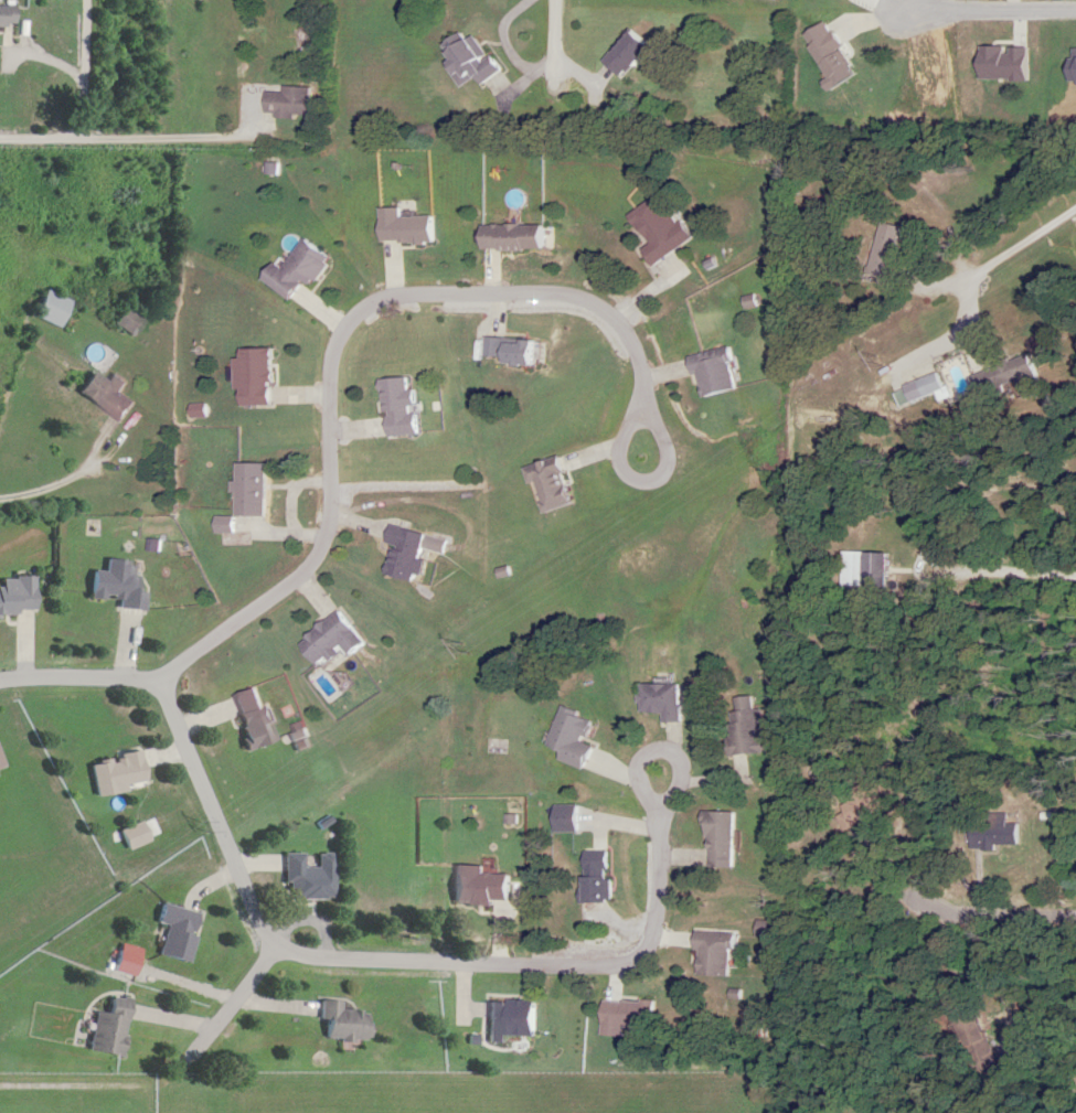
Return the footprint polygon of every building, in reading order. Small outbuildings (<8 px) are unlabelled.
[(15,27),(15,5),(0,5),(0,27),(15,27)] [(635,64),(639,68),(658,47),(636,26),(605,59),(623,77),(635,64)] [(499,74),(474,28),(443,45),(464,85),(479,77),(482,83),(499,74)] [(316,87),(288,87),(288,92),(269,91),(268,116),(316,116),(316,87)] [(628,216),(649,245),(644,248),(656,264),(694,238),(673,209),(664,214),(653,199),(628,216)] [(402,217),(402,208),(380,209),(380,243),(437,242),(436,216),(402,217)] [(874,273),(900,280),(912,228),(886,221),(874,273)] [(482,250),(548,251),(549,225),(482,225),(482,250)] [(284,269),(274,262),(261,280),(297,305),(331,255),(306,238),(284,269)] [(31,317),(60,329),(72,302),(43,289),(31,317)] [(545,340),(486,339),(486,358),(507,358),(507,365),(545,366),(545,340)] [(691,376),(697,375),(702,398),(738,390),(729,348),(686,357),(691,376)] [(238,406),(274,406),(274,350),(238,350),(238,406)] [(79,393),(122,423),(136,403),(121,393),(128,383),(114,373),(108,383),(93,373),(79,393)] [(924,382),(929,398),(953,390),(948,374),(924,382)] [(387,437),(422,434),(419,390),(412,391),(411,378),(382,381),(387,437)] [(539,483),(546,512),(570,506),(559,460),(526,468),(530,485),(539,483)] [(268,464),(237,464),(237,516),(268,517),(268,464)] [(387,573),(419,582),(432,535),(395,525),(389,545),(394,546),(387,573)] [(937,561),(940,550),(928,546),(925,557),(937,561)] [(896,589),(896,554),(870,554),(870,589),(896,589)] [(144,611),(146,578),(133,577),(135,562),(107,560),(106,573),(93,572),(91,599),(119,601),(118,610),(144,611)] [(35,615),(34,578),(3,579),(3,591),(0,591),(0,615),(35,615)] [(368,643),(346,611),(301,642),(318,667),(330,658),(336,666),(368,643)] [(662,724),(683,724),(683,685),(641,685),(641,714),(662,714),(662,724)] [(271,709),(263,711),(258,690),(237,695),(248,750),(279,743),(271,709)] [(588,770),(596,747),(587,745),(596,719),(561,707),(548,746),(561,750),(558,760),(588,770)] [(769,754),(767,711),(729,713),(731,756),(769,754)] [(126,785),(147,782),(142,753),(90,763),(96,797),(127,792),(126,785)] [(704,812),(703,867),(733,868),(734,813),(704,812)] [(1026,848),(1025,822),(979,823),(979,849),(1026,848)] [(583,902),(613,902),(612,851),(583,851),(583,902)] [(335,900),(335,854),(318,854),(318,868),(305,868),(305,854),(285,854),(285,889),(294,889),(294,900),(335,900)] [(454,904),(499,905),(499,900),(514,900),(514,870),(454,869),(454,904)] [(167,926),(159,955),(189,963),(202,915),(162,903),(156,923),(167,926)] [(701,975),(734,974),(733,932),(694,933),(694,953),(701,953),(701,975)] [(96,1013),(90,1052),(123,1058),(132,1001),(112,997),(109,1015),(96,1013)] [(627,1026),(657,1027),(658,1002),(605,1001),(604,1035),(627,1035),(627,1026)] [(341,1012),(341,1003),(320,1002),(319,1020),(325,1020),(324,1040),(369,1042),(370,1013),(341,1012)] [(487,1002),(487,1043),(511,1043),(511,1036),(543,1036),(543,1002),(487,1002)]
